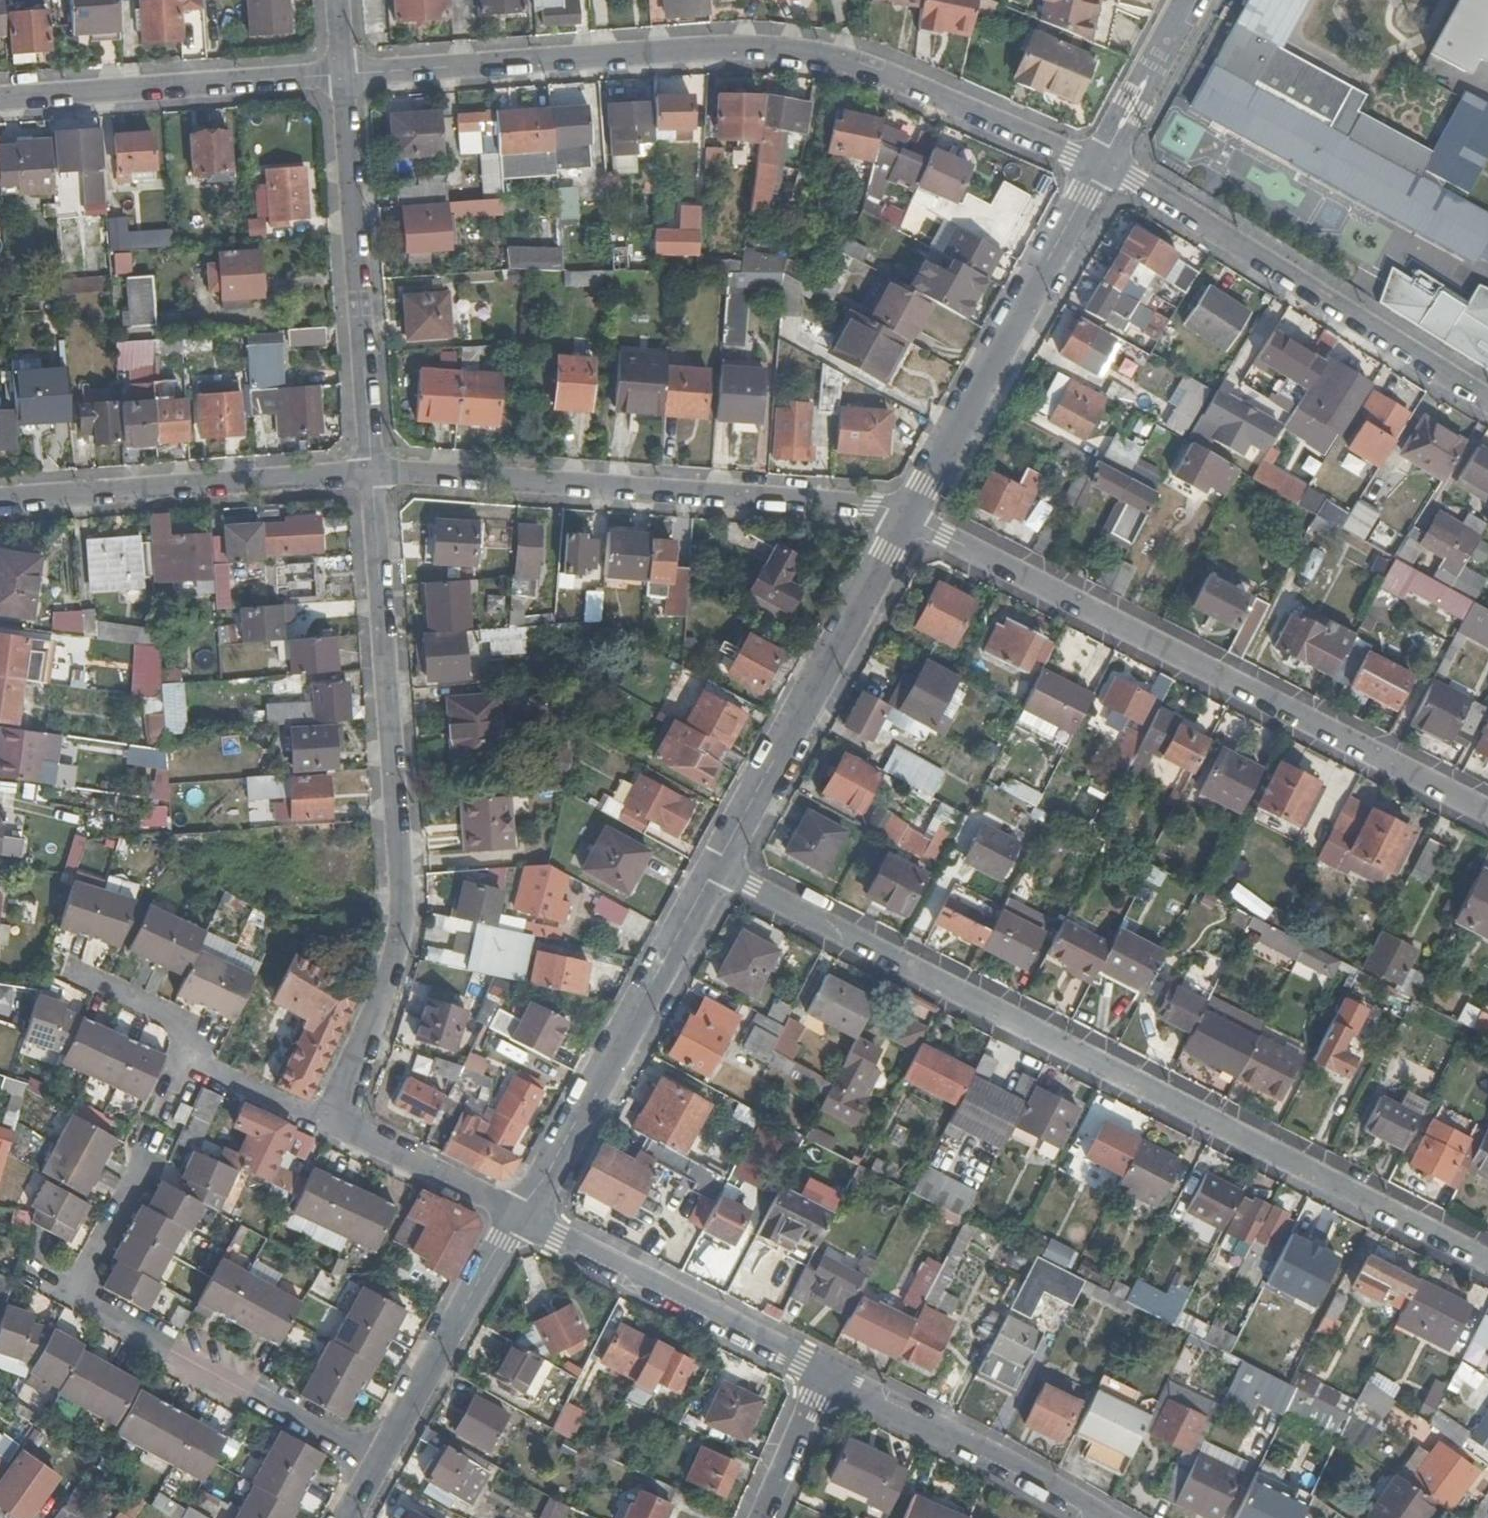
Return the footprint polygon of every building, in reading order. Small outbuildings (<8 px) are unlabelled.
[(71,33),(89,32),(117,30),(115,0),(68,0),(71,33)] [(201,10),(200,0),(139,0),(142,42),(182,40),(180,11),(201,10)] [(285,0),(244,0),(246,35),(288,33),(285,0)] [(394,22),(445,19),(444,0),(393,0),(394,22)] [(451,4),(477,2),(478,14),(523,11),(522,0),(451,0),(451,4)] [(534,10),(540,9),(542,25),(579,24),(578,0),(533,0),(534,10)] [(709,14),(708,0),(665,0),(666,18),(709,14)] [(920,8),(917,28),(938,32),(939,28),(970,34),(974,14),(977,1),(977,0),(920,0),(920,8)] [(990,0),(977,0),(977,1),(974,14),(991,19),(998,3),(990,0)] [(1038,21),(1082,40),(1092,0),(1043,0),(1038,21)] [(1118,0),(1092,0),(1082,40),(1104,50),(1118,0)] [(1234,23),(1237,25),(1213,68),(1211,66),(1189,104),(1214,117),(1212,121),(1348,194),(1478,264),(1484,254),(1487,256),(1487,216),(1442,191),(1446,183),(1470,196),(1487,163),(1487,105),(1470,95),(1467,101),(1423,181),(1344,139),(1330,131),(1353,88),(1276,46),(1302,0),(1247,0),(1234,23)] [(1484,63),(1487,56),(1487,0),(1464,0),(1434,56),(1468,74),(1476,59),(1484,63)] [(11,52),(32,50),(49,49),(46,10),(8,12),(11,52)] [(938,32),(969,37),(970,34),(939,28),(938,32)] [(89,41),(118,40),(117,30),(89,32),(89,41)] [(1093,60),(1034,34),(1014,78),(1040,90),(1042,87),(1074,102),(1093,60)] [(33,59),(32,50),(11,52),(11,61),(33,59)] [(718,118),(718,131),(746,131),(746,118),(759,119),(760,96),(716,95),(716,118),(718,118)] [(690,97),(653,97),(653,140),(690,140),(690,97)] [(808,104),(765,97),(749,210),(770,214),(781,168),(786,131),(803,134),(808,104)] [(651,151),(649,104),(645,104),(645,100),(632,101),(632,105),(607,106),(609,127),(633,125),(635,152),(651,151)] [(587,108),(550,110),(553,146),(589,143),(587,108)] [(535,112),(495,115),(497,153),(497,154),(521,152),(538,151),(535,112)] [(880,126),(881,121),(842,113),(839,129),(831,127),(827,149),(873,160),(880,126)] [(441,133),(440,115),(390,118),(393,159),(443,155),(441,133)] [(495,115),(456,117),(457,133),(481,132),(482,151),(483,154),(497,153),(495,115)] [(906,138),(880,126),(873,160),(869,177),(886,184),(906,138)] [(104,205),(101,166),(100,166),(97,131),(53,135),(57,177),(73,176),(73,169),(81,169),(84,207),(104,205)] [(459,152),(482,151),(481,132),(457,133),(459,152)] [(151,133),(113,137),(117,184),(154,180),(151,133)] [(227,133),(189,136),(192,175),(206,174),(206,180),(211,180),(212,182),(231,180),(227,133)] [(49,140),(14,142),(14,146),(0,147),(0,185),(16,184),(17,193),(53,190),(49,140)] [(721,149),(705,147),(703,174),(719,175),(721,149)] [(953,225),(999,251),(1030,195),(1003,181),(985,215),(953,200),(969,165),(932,149),(921,175),(909,201),(953,225)] [(497,154),(498,162),(522,161),(521,152),(497,154)] [(554,171),(555,186),(568,185),(567,163),(554,164),(554,171)] [(303,168),(264,171),(268,219),(282,218),(281,212),(306,209),(303,168)] [(909,201),(921,175),(908,169),(896,195),(909,201)] [(0,185),(0,194),(17,193),(16,184),(0,185)] [(395,190),(397,206),(403,206),(446,203),(445,187),(395,190)] [(557,218),(576,218),(575,187),(556,188),(557,218)] [(452,215),(501,212),(500,199),(452,202),(446,203),(403,206),(404,217),(402,217),(405,251),(448,248),(446,223),(446,215),(452,215)] [(897,229),(904,213),(888,205),(880,219),(897,229)] [(654,238),(654,251),(697,251),(699,207),(681,206),(680,233),(654,232),(654,238)] [(247,218),(248,236),(265,235),(264,217),(247,218)] [(782,272),(786,255),(754,250),(757,220),(748,220),(745,236),(740,272),(782,272)] [(989,268),(999,251),(953,225),(938,252),(950,259),(934,287),(847,238),(840,250),(854,258),(880,273),(892,279),(930,300),(934,302),(960,316),(964,310),(966,311),(989,268)] [(1134,227),(1118,253),(1134,262),(1152,274),(1159,279),(1175,252),(1134,227)] [(615,242),(610,243),(611,269),(624,269),(622,248),(615,248),(615,242)] [(505,269),(526,269),(561,269),(559,245),(504,245),(505,269)] [(854,258),(840,250),(817,292),(831,300),(854,258)] [(217,255),(218,264),(219,290),(220,300),(246,297),(261,296),(257,251),(217,255)] [(126,252),(111,254),(112,273),(127,272),(126,252)] [(1134,262),(1118,253),(1109,268),(1112,270),(1145,287),(1152,274),(1134,262)] [(1186,291),(1199,271),(1183,260),(1169,279),(1186,291)] [(219,290),(218,264),(205,265),(207,291),(219,290)] [(1112,270),(1109,268),(1100,283),(1109,287),(1136,302),(1145,287),(1112,270)] [(563,283),(588,283),(589,283),(590,270),(580,270),(563,269),(563,283)] [(606,285),(610,285),(611,270),(590,270),(589,283),(588,283),(588,284),(606,285)] [(1381,303),(1487,370),(1487,294),(1478,289),(1468,305),(1416,272),(1410,282),(1393,271),(1381,303)] [(782,274),(782,272),(740,272),(726,272),(725,284),(721,342),(739,344),(743,287),(781,290),(782,274)] [(797,282),(782,274),(781,290),(779,313),(795,314),(797,282)] [(110,291),(109,276),(59,280),(60,295),(110,291)] [(150,276),(125,278),(128,330),(153,328),(150,276)] [(901,338),(906,341),(913,328),(930,300),(892,279),(869,321),(901,338)] [(1143,332),(1155,340),(1168,319),(1136,302),(1109,287),(1100,283),(1083,310),(1101,319),(1102,317),(1122,329),(1127,319),(1144,329),(1143,332)] [(1207,287),(1183,323),(1225,349),(1247,314),(1207,287)] [(107,293),(91,295),(91,307),(108,305),(107,293)] [(445,294),(403,296),(406,340),(448,337),(445,294)] [(246,306),(246,297),(220,300),(220,308),(246,306)] [(917,331),(934,302),(930,300),(913,328),(917,331)] [(880,379),(901,338),(869,321),(852,311),(829,352),(880,379)] [(1100,356),(1112,333),(1080,316),(1065,341),(1057,354),(1051,351),(1042,366),(1065,378),(1072,363),(1075,364),(1084,347),(1100,356)] [(322,328),(291,331),(292,344),(323,342),(322,328)] [(256,333),(245,334),(248,372),(250,372),(251,390),(283,388),(279,336),(256,337),(256,333)] [(1301,391),(1319,363),(1274,334),(1256,362),(1301,391)] [(193,338),(180,339),(181,354),(195,353),(193,338)] [(1057,354),(1065,341),(1059,338),(1051,351),(1057,354)] [(180,339),(114,343),(115,369),(128,368),(131,405),(118,407),(121,447),(187,440),(184,402),(178,402),(177,379),(159,380),(158,356),(181,354),(180,339)] [(660,412),(664,368),(665,357),(617,354),(613,404),(639,406),(639,410),(660,412)] [(1301,391),(1299,394),(1293,404),(1338,432),(1370,383),(1325,354),(1319,363),(1301,391)] [(557,357),(554,407),(588,409),(591,359),(557,357)] [(69,419),(66,369),(41,372),(39,358),(10,361),(12,383),(14,410),(14,423),(69,419)] [(719,364),(715,419),(758,422),(762,368),(719,364)] [(837,405),(841,373),(824,364),(818,422),(836,423),(837,405)] [(660,412),(660,415),(702,417),(706,371),(664,368),(660,412)] [(415,420),(455,422),(459,371),(418,369),(415,420)] [(459,371),(455,422),(495,425),(498,374),(459,371)] [(1186,432),(1208,387),(1185,376),(1162,421),(1186,432)] [(237,380),(196,383),(200,438),(241,435),(237,380)] [(1220,426),(1215,434),(1240,449),(1246,440),(1263,449),(1276,425),(1258,415),(1254,422),(1247,418),(1251,411),(1237,403),(1233,410),(1228,407),(1229,406),(1221,401),(1229,387),(1220,382),(1202,415),(1220,426)] [(12,383),(4,383),(6,411),(0,412),(0,448),(13,447),(11,411),(14,410),(12,383)] [(316,385),(283,388),(251,390),(249,390),(251,416),(276,414),(278,436),(320,432),(316,385)] [(1377,466),(1394,439),(1391,437),(1406,412),(1372,391),(1362,407),(1369,412),(1347,446),(1377,466)] [(1093,408),(1066,393),(1051,420),(1078,435),(1093,408)] [(113,404),(79,407),(81,434),(94,433),(94,443),(117,441),(113,404)] [(836,423),(833,450),(883,453),(886,409),(837,405),(836,423)] [(809,412),(776,410),(773,457),(811,459),(811,448),(807,448),(809,412)] [(1442,476),(1462,444),(1423,420),(1403,452),(1442,476)] [(1133,463),(1142,446),(1113,431),(1097,461),(1126,476),(1133,463)] [(1479,442),(1459,474),(1487,492),(1487,447),(1479,442)] [(1078,491),(1094,459),(1063,443),(1058,453),(1081,465),(1069,487),(1068,486),(1061,500),(1071,505),(1078,491)] [(1235,468),(1191,443),(1173,475),(1201,490),(1205,483),(1222,492),(1235,468)] [(1346,451),(1339,464),(1357,475),(1365,461),(1346,451)] [(1126,476),(1097,461),(1094,459),(1078,491),(1084,494),(1087,488),(1088,480),(1126,500),(1110,531),(1130,541),(1155,492),(1150,489),(1126,476)] [(1266,469),(1256,463),(1248,475),(1257,480),(1284,496),(1298,475),(1273,459),(1266,469)] [(1157,475),(1133,463),(1126,476),(1150,489),(1157,475)] [(1015,485),(989,472),(972,504),(1005,520),(1012,507),(1016,509),(1020,503),(1025,505),(1040,476),(1023,468),(1015,485)] [(1248,475),(1235,468),(1229,481),(1241,488),(1245,482),(1253,487),(1257,480),(1248,475)] [(1295,502),(1306,485),(1300,481),(1289,499),(1295,502)] [(1323,497),(1306,485),(1295,502),(1314,513),(1323,497)] [(1377,510),(1357,498),(1338,527),(1353,535),(1359,539),(1377,510)] [(1409,529),(1377,510),(1359,539),(1392,557),(1409,529)] [(1425,531),(1413,524),(1409,529),(1392,557),(1408,566),(1422,543),(1444,556),(1431,579),(1447,587),(1485,522),(1467,511),(1459,524),(1437,511),(1425,531)] [(163,538),(162,513),(147,514),(152,574),(209,571),(206,536),(163,538)] [(1323,518),(1314,513),(1309,524),(1317,529),(1323,518)] [(227,565),(263,562),(262,553),(287,551),(287,553),(318,551),(316,520),(285,522),(285,524),(225,528),(226,539),(227,565)] [(475,524),(433,521),(432,538),(423,538),(421,563),(472,567),(475,524)] [(1044,526),(1031,551),(1043,558),(1057,532),(1044,526)] [(521,628),(521,620),(523,600),(530,600),(530,578),(543,578),(543,565),(536,565),(537,528),(517,528),(516,575),(510,575),(510,580),(507,629),(521,628)] [(647,538),(605,535),(603,573),(602,576),(644,579),(647,538)] [(582,537),(564,536),(561,573),(580,574),(580,568),(591,569),(592,543),(582,542),(582,537)] [(210,541),(212,566),(226,565),(227,565),(226,539),(210,541)] [(137,540),(87,542),(90,589),(140,586),(137,540)] [(686,586),(687,568),(668,567),(670,544),(648,542),(645,583),(664,585),(662,617),(684,618),(686,586)] [(781,609),(793,588),(784,583),(798,559),(776,547),(762,571),(760,570),(748,591),(781,609)] [(1299,574),(1312,581),(1324,558),(1312,551),(1299,574)] [(0,555),(0,613),(28,617),(37,559),(0,555)] [(1106,589),(1118,565),(1120,561),(1107,555),(1093,583),(1106,589)] [(1448,588),(1447,587),(1431,579),(1422,574),(1408,566),(1392,557),(1384,573),(1464,615),(1472,601),(1470,600),(1448,588)] [(313,564),(285,566),(285,577),(277,577),(277,590),(286,590),(287,601),(315,598),(313,564)] [(1463,564),(1448,588),(1470,600),(1485,577),(1463,564)] [(212,566),(215,610),(229,609),(226,565),(212,566)] [(1106,589),(1118,595),(1130,571),(1118,565),(1106,589)] [(1208,569),(1189,604),(1231,626),(1246,597),(1222,584),(1225,578),(1208,569)] [(472,582),(423,584),(427,634),(461,632),(469,631),(466,595),(473,595),(472,582)] [(937,582),(912,628),(950,648),(974,603),(937,582)] [(799,592),(793,588),(781,609),(787,612),(799,592)] [(774,623),(781,609),(748,591),(741,604),(774,623)] [(1261,617),(1268,604),(1253,595),(1225,650),(1240,658),(1261,617)] [(587,597),(587,625),(599,624),(601,597),(587,597)] [(1472,601),(1464,615),(1437,670),(1444,673),(1466,633),(1487,646),(1487,610),(1472,601)] [(281,624),(280,605),(241,608),(242,643),(279,640),(278,624),(281,624)] [(311,632),(305,606),(286,611),(291,636),(311,632)] [(135,645),(157,648),(156,630),(92,621),(92,609),(78,610),(80,638),(135,645)] [(1349,643),(1352,636),(1326,622),(1322,629),(1290,613),(1274,646),(1328,674),(1340,652),(1343,654),(1346,647),(1349,643)] [(554,627),(554,618),(521,620),(521,628),(525,628),(530,628),(554,627)] [(998,635),(992,632),(982,652),(1023,675),(1041,639),(1006,620),(1002,628),(998,635)] [(219,643),(237,640),(235,624),(217,627),(219,643)] [(996,625),(992,632),(998,635),(1002,628),(996,625)] [(525,628),(521,628),(507,629),(508,640),(526,640),(525,628)] [(508,640),(507,629),(475,631),(469,631),(461,632),(461,637),(423,639),(425,676),(464,673),(463,657),(478,656),(477,642),(508,640)] [(623,636),(637,644),(637,631),(624,630),(623,636)] [(21,680),(23,668),(31,669),(32,662),(23,661),(26,640),(0,636),(0,677),(21,680)] [(288,675),(334,672),(331,637),(286,640),(288,675)] [(779,655),(747,638),(726,676),(759,693),(779,655)] [(23,668),(21,680),(41,683),(47,642),(26,640),(23,661),(32,662),(31,669),(23,668)] [(1037,662),(1044,665),(1055,644),(1047,640),(1037,662)] [(1343,654),(1331,676),(1342,682),(1337,690),(1361,703),(1366,694),(1392,709),(1410,675),(1349,643),(1346,647),(1343,654)] [(128,695),(161,699),(160,685),(157,648),(135,645),(128,695)] [(901,683),(888,707),(930,730),(942,736),(949,722),(936,715),(956,679),(926,662),(915,682),(911,680),(910,683),(904,685),(901,683)] [(588,665),(575,664),(575,674),(588,675),(588,665)] [(477,667),(477,683),(504,681),(503,665),(477,667)] [(1092,697),(1041,671),(1022,709),(1061,730),(1072,735),(1092,697)] [(1173,682),(1159,675),(1148,697),(1115,680),(1102,705),(1138,724),(1151,699),(1161,704),(1173,682)] [(43,735),(44,733),(17,730),(18,723),(15,723),(21,680),(0,677),(0,721),(3,722),(2,728),(0,727),(0,729),(43,735)] [(744,717),(750,707),(748,706),(707,683),(683,726),(717,745),(723,748),(725,750),(743,716),(744,717)] [(326,723),(348,721),(346,684),(311,686),(312,695),(304,695),(304,707),(307,707),(308,712),(290,714),(290,726),(313,724),(313,721),(326,720),(326,723)] [(1467,704),(1429,684),(1407,726),(1446,745),(1467,704)] [(888,707),(862,692),(843,726),(869,741),(876,728),(881,719),(889,723),(924,742),(930,730),(888,707)] [(452,733),(453,740),(498,737),(494,695),(446,698),(449,733),(452,733)] [(1151,699),(1138,724),(1148,730),(1157,711),(1161,704),(1151,699)] [(1022,709),(1013,727),(1052,747),(1061,730),(1022,709)] [(1177,722),(1157,711),(1148,730),(1144,738),(1125,774),(1134,779),(1144,761),(1148,763),(1154,752),(1193,773),(1208,743),(1176,727),(1177,722)] [(153,750),(164,751),(163,735),(162,714),(143,715),(145,748),(153,750)] [(881,719),(876,728),(884,732),(889,723),(881,719)] [(683,726),(673,721),(652,759),(702,786),(711,771),(705,767),(717,745),(683,726)] [(1474,748),(1487,755),(1487,723),(1474,748)] [(333,766),(332,752),(330,729),(330,728),(290,730),(292,770),(333,766)] [(16,781),(37,784),(43,735),(0,729),(0,779),(16,781)] [(330,729),(332,752),(339,752),(337,729),(330,729)] [(1125,774),(1144,738),(1129,730),(1111,765),(1112,767),(1102,786),(1116,792),(1125,774)] [(545,793),(562,792),(568,767),(576,731),(560,732),(550,733),(547,747),(555,749),(551,769),(545,793)] [(498,737),(453,740),(455,762),(499,759),(498,737)] [(713,766),(723,748),(717,745),(705,767),(711,771),(713,766)] [(151,767),(153,750),(145,748),(128,747),(126,764),(151,767)] [(895,749),(883,772),(931,798),(943,775),(895,749)] [(1036,808),(1064,753),(1059,751),(1045,779),(1041,777),(1032,794),(1011,783),(1006,792),(1031,805),(1036,808)] [(1238,815),(1260,773),(1219,752),(1198,794),(1238,815)] [(842,756),(822,793),(858,813),(878,775),(842,756)] [(59,762),(54,778),(69,783),(74,767),(59,762)] [(1318,785),(1280,764),(1257,807),(1296,828),(1318,785)] [(711,771),(702,786),(709,790),(721,770),(713,766),(711,771)] [(319,774),(243,779),(245,798),(282,796),(283,801),(273,802),(275,821),(329,817),(326,779),(319,779),(319,774)] [(609,800),(602,814),(642,836),(650,822),(661,828),(658,834),(672,841),(692,805),(635,776),(619,805),(609,800)] [(465,830),(460,830),(462,851),(509,848),(505,796),(463,799),(465,830)] [(1411,832),(1349,800),(1326,843),(1389,876),(1411,832)] [(925,829),(874,806),(864,830),(939,863),(954,829),(947,826),(955,809),(938,801),(925,829)] [(1031,805),(1027,813),(1041,820),(1045,812),(1036,808),(1031,805)] [(164,807),(140,808),(141,828),(165,827),(164,807)] [(4,814),(0,813),(0,854),(19,856),(22,842),(0,838),(4,814)] [(843,833),(805,813),(785,852),(823,872),(843,833)] [(978,863),(975,870),(1000,883),(1020,845),(982,826),(966,857),(978,863)] [(279,827),(246,829),(247,840),(279,837),(279,827)] [(246,829),(213,832),(214,846),(214,851),(248,848),(247,840),(246,829)] [(1068,837),(1055,829),(1049,841),(1062,848),(1068,837)] [(632,868),(641,850),(606,831),(585,872),(625,894),(638,871),(632,868)] [(171,835),(173,863),(182,869),(181,849),(214,846),(213,832),(171,835)] [(65,864),(76,867),(85,837),(74,834),(65,864)] [(1444,849),(1429,841),(1413,872),(1429,879),(1444,849)] [(647,853),(641,850),(632,868),(638,871),(647,853)] [(963,864),(975,870),(978,863),(966,857),(963,864)] [(885,859),(865,896),(903,916),(922,878),(885,859)] [(540,867),(526,868),(514,912),(552,921),(557,901),(565,876),(563,875),(547,866),(540,867)] [(1165,874),(1150,866),(1144,878),(1159,885),(1165,874)] [(1480,871),(1467,897),(1455,921),(1487,938),(1487,875),(1480,871)] [(57,928),(85,937),(100,889),(72,880),(57,928)] [(457,921),(490,928),(498,892),(460,884),(456,901),(460,902),(457,921)] [(100,889),(85,937),(118,947),(132,900),(100,889)] [(632,932),(641,917),(600,895),(592,911),(632,932)] [(452,900),(448,919),(457,921),(460,902),(456,901),(452,900)] [(570,905),(557,901),(552,921),(564,924),(570,905)] [(942,909),(935,924),(979,947),(987,932),(942,909)] [(127,951),(156,964),(175,923),(145,910),(127,951)] [(1042,932),(1001,911),(982,948),(1024,969),(1042,932)] [(1095,927),(1067,912),(1045,956),(1064,967),(1075,973),(1072,978),(1089,987),(1098,969),(1109,947),(1091,936),(1095,927)] [(448,919),(430,916),(428,928),(474,938),(469,953),(424,950),(422,963),(465,972),(466,968),(510,981),(513,971),(523,935),(519,935),(508,932),(490,928),(457,921),(448,919)] [(175,923),(156,964),(183,976),(196,948),(202,934),(175,923)] [(548,941),(550,928),(521,923),(521,927),(519,935),(523,935),(534,938),(548,941)] [(519,935),(521,927),(510,924),(508,932),(519,935)] [(1304,945),(1270,927),(1259,948),(1293,966),(1296,961),(1304,945)] [(548,941),(559,943),(561,931),(550,928),(548,941)] [(1166,955),(1118,930),(1109,947),(1098,969),(1146,994),(1166,955)] [(742,934),(718,978),(754,997),(777,952),(742,934)] [(1417,953),(1381,934),(1364,968),(1397,984),(1403,972),(1407,973),(1408,970),(1417,953)] [(523,972),(534,938),(523,935),(513,971),(523,972)] [(1332,959),(1304,945),(1296,961),(1323,975),(1332,959)] [(175,993),(206,1006),(227,962),(196,948),(183,976),(175,993)] [(588,964),(536,953),(529,979),(581,991),(588,964)] [(276,1085),(304,1099),(305,1100),(323,1063),(355,993),(293,956),(287,967),(278,961),(272,972),(282,978),(278,987),(267,980),(259,993),(262,994),(271,1000),(245,1049),(236,1066),(257,1076),(271,1048),(259,1042),(278,1005),(302,1019),(299,1027),(302,1029),(299,1036),(296,1034),(292,1043),(295,1044),(285,1066),(280,1064),(273,1077),(278,1080),(276,1085)] [(206,1006),(233,1018),(254,974),(227,962),(206,1006)] [(1075,973),(1064,967),(1061,973),(1072,978),(1075,973)] [(1414,973),(1408,970),(1407,973),(1403,972),(1397,984),(1394,991),(1403,995),(1414,973)] [(1412,1000),(1424,978),(1414,973),(1403,995),(1412,1000)] [(806,1014),(854,1039),(872,1000),(825,976),(806,1014)] [(1210,999),(1211,997),(1175,979),(1157,1016),(1192,1033),(1200,1017),(1208,1002),(1210,999)] [(426,1001),(448,1009),(451,999),(430,991),(426,1001)] [(64,1002),(36,994),(25,1032),(22,1040),(51,1048),(64,1002)] [(463,1015),(448,1009),(426,1001),(413,1038),(450,1052),(463,1015)] [(736,1020),(703,1002),(694,1019),(689,1016),(668,1055),(705,1076),(736,1020)] [(774,1023),(783,1006),(775,1002),(766,1018),(774,1023)] [(1208,1002),(1200,1017),(1254,1043),(1256,1040),(1261,1029),(1208,1002)] [(496,1011),(487,1028),(549,1060),(556,1046),(553,1045),(565,1023),(528,1004),(518,1023),(496,1011)] [(785,1023),(791,1011),(783,1006),(774,1023),(783,1028),(785,1023)] [(1472,1031),(1481,1013),(1466,1006),(1457,1023),(1472,1031)] [(1347,1012),(1339,1008),(1313,1059),(1312,1061),(1344,1078),(1353,1059),(1339,1052),(1348,1034),(1339,1029),(1347,1012)] [(766,1018),(756,1013),(749,1027),(776,1042),(783,1028),(774,1023),(766,1018)] [(1481,1013),(1472,1031),(1485,1037),(1487,1031),(1487,1017),(1481,1013)] [(110,1027),(83,1014),(62,1060),(89,1073),(110,1027)] [(1254,1043),(1200,1017),(1192,1033),(1183,1051),(1236,1078),(1254,1043)] [(919,1046),(927,1031),(905,1021),(893,1043),(915,1054),(919,1046)] [(801,1032),(785,1023),(783,1028),(776,1042),(771,1051),(783,1058),(792,1063),(800,1049),(794,1046),(801,1032)] [(137,1041),(110,1027),(89,1073),(117,1086),(137,1041)] [(776,1042),(749,1027),(737,1048),(765,1063),(771,1051),(776,1042)] [(877,1052),(855,1040),(832,1085),(827,1095),(821,1107),(854,1124),(864,1105),(853,1099),(877,1052)] [(1256,1040),(1254,1043),(1236,1078),(1280,1100),(1300,1063),(1256,1040)] [(164,1054),(137,1041),(117,1086),(144,1099),(164,1054)] [(973,1074),(919,1046),(915,1054),(903,1078),(957,1106),(973,1074)] [(996,1062),(983,1056),(973,1074),(957,1106),(942,1134),(956,1141),(961,1130),(1002,1150),(1035,1083),(1023,1076),(1012,1098),(985,1085),(996,1062)] [(456,1079),(463,1066),(432,1057),(427,1070),(456,1079)] [(827,1095),(832,1085),(792,1063),(783,1058),(778,1068),(827,1095)] [(442,1151),(498,1178),(507,1175),(516,1158),(509,1154),(542,1092),(512,1076),(487,1125),(462,1113),(458,1120),(440,1111),(426,1138),(445,1146),(442,1151)] [(26,1091),(28,1085),(5,1078),(1,1090),(9,1093),(0,1124),(0,1127),(13,1131),(26,1091)] [(442,1097),(404,1078),(391,1105),(428,1123),(442,1097)] [(660,1080),(634,1129),(648,1136),(666,1147),(657,1164),(693,1184),(692,1187),(717,1200),(719,1196),(734,1167),(692,1146),(688,1152),(685,1150),(679,1147),(702,1103),(660,1080)] [(28,1085),(26,1091),(43,1100),(46,1094),(28,1085)] [(1079,1110),(1037,1089),(1027,1108),(1069,1130),(1079,1110)] [(219,1098),(201,1090),(191,1111),(184,1127),(176,1144),(195,1152),(219,1098)] [(102,1094),(88,1115),(110,1129),(123,1108),(102,1094)] [(1421,1118),(1427,1107),(1405,1096),(1399,1107),(1421,1118)] [(1404,1151),(1421,1118),(1399,1107),(1381,1097),(1364,1131),(1404,1151)] [(679,1147),(685,1150),(709,1106),(702,1103),(679,1147)] [(184,1127),(191,1111),(180,1105),(172,1121),(184,1127)] [(286,1194),(297,1199),(303,1184),(272,1169),(290,1130),(242,1106),(233,1126),(253,1134),(242,1159),(224,1150),(218,1163),(238,1171),(240,1168),(268,1179),(266,1185),(286,1194)] [(97,1129),(73,1116),(58,1145),(102,1169),(117,1141),(97,1129)] [(1411,1166),(1446,1184),(1459,1159),(1468,1140),(1433,1122),(1411,1166)] [(1122,1177),(1140,1142),(1105,1123),(1086,1159),(1122,1177)] [(13,1134),(0,1129),(0,1175),(13,1134)] [(833,1142),(810,1130),(805,1139),(829,1151),(833,1142)] [(1486,1134),(1470,1164),(1468,1167),(1487,1177),(1487,1135),(1486,1134)] [(648,1136),(639,1153),(653,1162),(657,1164),(666,1147),(648,1136)] [(799,1142),(788,1137),(780,1153),(791,1159),(799,1142)] [(959,1147),(940,1139),(926,1167),(944,1176),(959,1147)] [(1180,1161),(1140,1141),(1140,1142),(1122,1177),(1117,1187),(1157,1208),(1180,1161)] [(102,1169),(58,1145),(43,1174),(87,1198),(102,1169)] [(598,1153),(578,1188),(584,1192),(604,1203),(623,1213),(636,1189),(642,1192),(652,1174),(648,1172),(651,1165),(636,1158),(633,1163),(602,1146),(598,1153)] [(226,1197),(238,1171),(218,1163),(195,1152),(183,1178),(226,1197)] [(639,1153),(636,1158),(651,1165),(653,1162),(639,1153)] [(859,1165),(861,1161),(855,1157),(852,1162),(859,1165)] [(1446,1184),(1457,1189),(1468,1167),(1470,1164),(1459,1159),(1446,1184)] [(873,1160),(868,1170),(881,1177),(887,1167),(873,1160)] [(290,1214),(318,1228),(339,1181),(311,1167),(303,1184),(297,1199),(290,1214)] [(966,1220),(979,1194),(944,1176),(926,1167),(920,1179),(912,1193),(928,1201),(966,1220)] [(1224,1232),(1244,1193),(1207,1176),(1188,1214),(1224,1232)] [(318,1228),(345,1241),(367,1194),(339,1181),(318,1228)] [(194,1231),(207,1206),(163,1182),(149,1207),(188,1228),(194,1231)] [(32,1222),(69,1244),(90,1205),(48,1183),(33,1212),(35,1213),(32,1222)] [(688,1221),(702,1229),(717,1200),(692,1187),(690,1190),(701,1196),(688,1221)] [(478,1229),(474,1218),(419,1192),(392,1243),(424,1261),(421,1267),(450,1283),(478,1229)] [(604,1203),(584,1192),(582,1207),(597,1215),(604,1203)] [(367,1194),(345,1241),(372,1254),(394,1207),(367,1194)] [(792,1194),(778,1223),(806,1238),(811,1229),(819,1234),(829,1213),(792,1194)] [(717,1200),(702,1229),(730,1244),(747,1211),(719,1196),(717,1200)] [(1253,1240),(1261,1225),(1258,1223),(1267,1207),(1254,1200),(1252,1205),(1244,1201),(1223,1243),(1234,1248),(1237,1241),(1244,1245),(1241,1252),(1246,1255),(1253,1240)] [(130,1230),(173,1254),(188,1228),(149,1207),(144,1204),(130,1230)] [(7,1224),(30,1228),(32,1222),(35,1213),(33,1212),(10,1209),(7,1224)] [(1256,1241),(1253,1240),(1246,1255),(1235,1276),(1243,1280),(1262,1244),(1277,1252),(1291,1223),(1285,1220),(1287,1216),(1272,1209),(1256,1241)] [(1314,1228),(1298,1219),(1283,1247),(1299,1256),(1314,1228)] [(1010,1228),(1004,1240),(1017,1247),(1023,1235),(1010,1228)] [(121,1260),(159,1281),(173,1254),(130,1230),(115,1257),(121,1260)] [(967,1244),(956,1238),(934,1283),(920,1310),(915,1320),(917,1321),(900,1355),(929,1369),(953,1322),(932,1311),(967,1244)] [(849,1315),(877,1262),(868,1257),(859,1274),(823,1256),(815,1273),(821,1277),(814,1292),(816,1293),(817,1298),(826,1303),(831,1300),(837,1303),(837,1309),(849,1315)] [(1063,1269),(1037,1256),(1030,1270),(1065,1288),(1060,1298),(1074,1305),(1086,1281),(1073,1274),(1070,1273),(1063,1269)] [(226,1316),(250,1272),(224,1257),(200,1301),(215,1310),(226,1316)] [(1408,1300),(1418,1282),(1369,1257),(1352,1288),(1378,1301),(1385,1288),(1408,1300)] [(275,1282),(280,1273),(254,1259),(249,1268),(275,1282)] [(106,1288),(149,1311),(163,1284),(159,1281),(121,1260),(106,1288)] [(1075,1264),(1067,1260),(1063,1269),(1070,1273),(1075,1264)] [(1085,1263),(1080,1273),(1106,1287),(1112,1278),(1085,1263)] [(1065,1288),(1030,1270),(1009,1311),(1027,1320),(1040,1293),(1073,1309),(1075,1305),(1074,1305),(1060,1298),(1065,1288)] [(252,1331),(276,1286),(250,1272),(226,1316),(252,1331)] [(1316,1292),(1318,1286),(1292,1274),(1290,1279),(1316,1292)] [(14,1279),(14,1277),(2,1276),(0,1282),(0,1314),(3,1314),(5,1306),(14,1279)] [(920,1310),(934,1283),(922,1277),(908,1305),(920,1310)] [(1298,1367),(1316,1331),(1314,1330),(1333,1293),(1318,1286),(1316,1292),(1290,1279),(1281,1297),(1306,1310),(1299,1323),(1305,1326),(1300,1338),(1297,1336),(1282,1363),(1296,1370),(1298,1367)] [(1136,1307),(1126,1302),(1109,1293),(1087,1282),(1083,1290),(1132,1315),(1136,1307)] [(1472,1311),(1418,1282),(1408,1300),(1397,1323),(1452,1350),(1472,1311)] [(1115,1283),(1109,1293),(1126,1302),(1131,1291),(1115,1283)] [(293,1318),(302,1301),(276,1286),(252,1331),(278,1346),(278,1345),(293,1318)] [(368,1294),(355,1319),(399,1343),(412,1318),(368,1294)] [(1345,1299),(1335,1294),(1323,1317),(1333,1322),(1345,1299)] [(211,1318),(215,1310),(200,1301),(199,1303),(195,1310),(211,1318)] [(892,1337),(899,1322),(901,1318),(880,1307),(878,1311),(859,1301),(844,1330),(883,1350),(890,1336),(892,1337)] [(569,1304),(534,1321),(549,1353),(584,1335),(569,1304)] [(53,1332),(54,1330),(31,1323),(34,1315),(5,1306),(3,1314),(0,1322),(0,1354),(15,1359),(20,1360),(34,1367),(53,1332)] [(994,1341),(1005,1318),(993,1311),(982,1334),(994,1341)] [(1182,1315),(1176,1327),(1202,1341),(1209,1327),(1182,1315)] [(1484,1315),(1471,1341),(1485,1348),(1487,1342),(1487,1317),(1484,1315)] [(1042,1336),(1005,1318),(994,1341),(977,1372),(1014,1390),(1042,1336)] [(340,1345),(382,1369),(384,1370),(399,1343),(355,1319),(340,1345)] [(897,1356),(911,1329),(899,1322),(892,1337),(890,1336),(883,1350),(897,1356)] [(653,1341),(620,1323),(601,1361),(634,1378),(653,1341)] [(1237,1339),(1210,1325),(1209,1327),(1202,1341),(1228,1354),(1237,1339)] [(290,1345),(315,1358),(323,1343),(299,1330),(290,1345)] [(59,1391),(80,1353),(83,1347),(53,1332),(34,1367),(24,1386),(43,1396),(49,1385),(59,1391)] [(1265,1353),(1267,1343),(1238,1335),(1234,1351),(1257,1357),(1258,1351),(1265,1353)] [(540,1356),(511,1340),(491,1376),(520,1391),(540,1356)] [(323,1370),(367,1396),(382,1369),(340,1345),(337,1343),(323,1370)] [(636,1379),(634,1378),(624,1398),(642,1407),(655,1381),(673,1390),(675,1387),(680,1389),(694,1362),(671,1350),(669,1352),(653,1344),(636,1379)] [(85,1412),(109,1369),(80,1353),(59,1391),(57,1397),(85,1412)] [(1242,1361),(1234,1378),(1262,1391),(1258,1401),(1284,1413),(1296,1389),(1242,1361)] [(1479,1396),(1487,1381),(1460,1362),(1452,1379),(1479,1396)] [(137,1384),(109,1369),(85,1412),(114,1428),(137,1384)] [(307,1400),(351,1425),(367,1396),(323,1370),(307,1400)] [(1157,1400),(1103,1375),(1076,1434),(1092,1441),(1085,1457),(1122,1475),(1143,1430),(1157,1400)] [(759,1398),(721,1381),(705,1420),(742,1437),(759,1398)] [(1166,1381),(1157,1400),(1143,1430),(1151,1434),(1168,1401),(1203,1418),(1203,1420),(1212,1424),(1221,1407),(1166,1381)] [(1391,1400),(1366,1382),(1365,1383),(1355,1403),(1379,1422),(1387,1412),(1384,1410),(1391,1400)] [(1062,1438),(1080,1400),(1046,1383),(1027,1420),(1062,1438)] [(1431,1419),(1434,1412),(1446,1390),(1436,1384),(1420,1413),(1431,1419)] [(1312,1387),(1308,1395),(1325,1403),(1329,1396),(1312,1387)] [(1296,1389),(1284,1413),(1313,1428),(1318,1418),(1342,1429),(1349,1416),(1325,1403),(1308,1395),(1296,1389)] [(145,1454),(169,1410),(140,1394),(115,1437),(145,1454)] [(474,1396),(455,1430),(488,1448),(507,1413),(474,1396)] [(565,1401),(552,1431),(572,1439),(585,1409),(565,1401)] [(1168,1401),(1151,1434),(1185,1450),(1162,1497),(1174,1504),(1177,1498),(1192,1466),(1198,1454),(1212,1424),(1203,1420),(1203,1418),(1168,1401)] [(174,1470),(197,1426),(169,1410),(145,1454),(174,1470)] [(1428,1425),(1461,1448),(1468,1436),(1434,1412),(1431,1419),(1428,1425)] [(1350,1413),(1349,1416),(1342,1429),(1339,1437),(1361,1452),(1373,1436),(1379,1433),(1350,1413)] [(1470,1440),(1487,1454),(1487,1415),(1470,1440)] [(426,1425),(419,1437),(443,1451),(427,1479),(462,1498),(480,1465),(486,1468),(490,1462),(443,1435),(426,1425)] [(202,1486),(215,1463),(226,1441),(197,1426),(174,1470),(202,1486)] [(18,1448),(0,1435),(0,1474),(18,1448)] [(328,1456),(290,1435),(275,1462),(319,1487),(334,1462),(328,1456)] [(890,1510),(907,1472),(894,1466),(895,1461),(845,1439),(829,1477),(867,1493),(865,1498),(890,1510)] [(736,1461),(701,1446),(687,1477),(721,1493),(736,1461)] [(1446,1511),(1475,1472),(1438,1446),(1430,1456),(1417,1446),(1396,1476),(1432,1501),(1446,1511)] [(21,1453),(0,1483),(0,1504),(18,1517),(28,1517),(56,1477),(21,1453)] [(1177,1498),(1218,1517),(1220,1517),(1241,1473),(1198,1454),(1192,1466),(1177,1498)] [(319,1487),(275,1462),(261,1488),(264,1490),(304,1513),(319,1487)] [(96,1485),(103,1475),(97,1471),(91,1466),(84,1476),(96,1485)] [(624,1517),(663,1517),(677,1488),(647,1475),(633,1506),(629,1504),(624,1517)] [(1432,1501),(1396,1476),(1394,1475),(1365,1516),(1367,1517),(1420,1517),(1432,1501)] [(1304,1510),(1250,1484),(1234,1517),(1300,1517),(1304,1510)] [(87,1498),(76,1489),(56,1517),(73,1517),(87,1498)] [(264,1490),(249,1516),(252,1517),(305,1517),(307,1514),(304,1513),(264,1490)] [(172,1517),(177,1517),(184,1506),(156,1492),(149,1506),(172,1517)] [(549,1494),(540,1516),(543,1517),(546,1517),(555,1498),(549,1494)] [(911,1495),(901,1517),(963,1517),(911,1495)] [(144,1503),(133,1496),(118,1517),(134,1517),(144,1503)] [(569,1505),(555,1498),(546,1517),(563,1517),(569,1505)] [(615,1517),(624,1517),(629,1504),(622,1501),(615,1517)]
